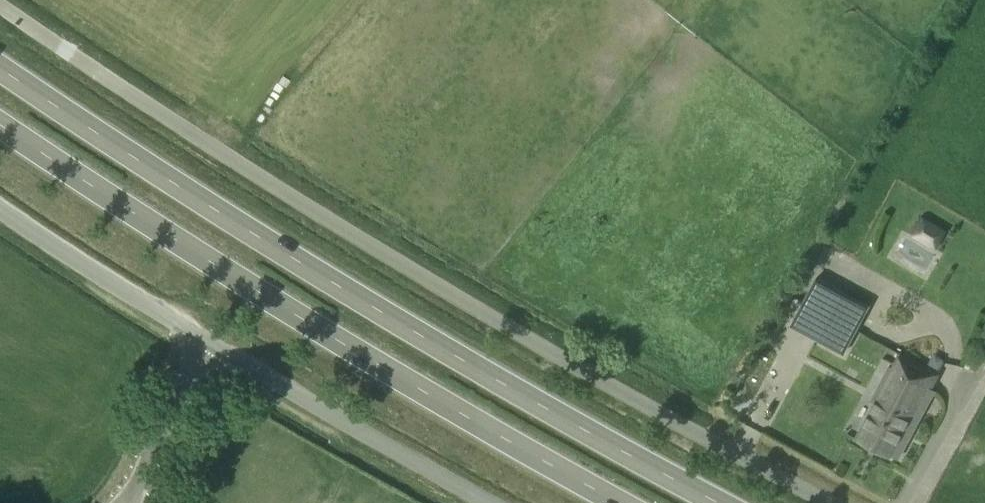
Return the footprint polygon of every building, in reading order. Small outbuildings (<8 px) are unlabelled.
[(921,215),(910,234),(935,249),(947,230),(921,215)] [(817,277),(791,325),(830,346),(830,345),(840,326),(845,329),(847,324),(855,329),(850,338),(851,338),(869,305),(817,277)] [(901,353),(879,396),(910,413),(933,370),(901,353)] [(908,418),(910,413),(879,396),(856,439),(888,456),(889,453),(897,458),(916,422),(908,418)]
